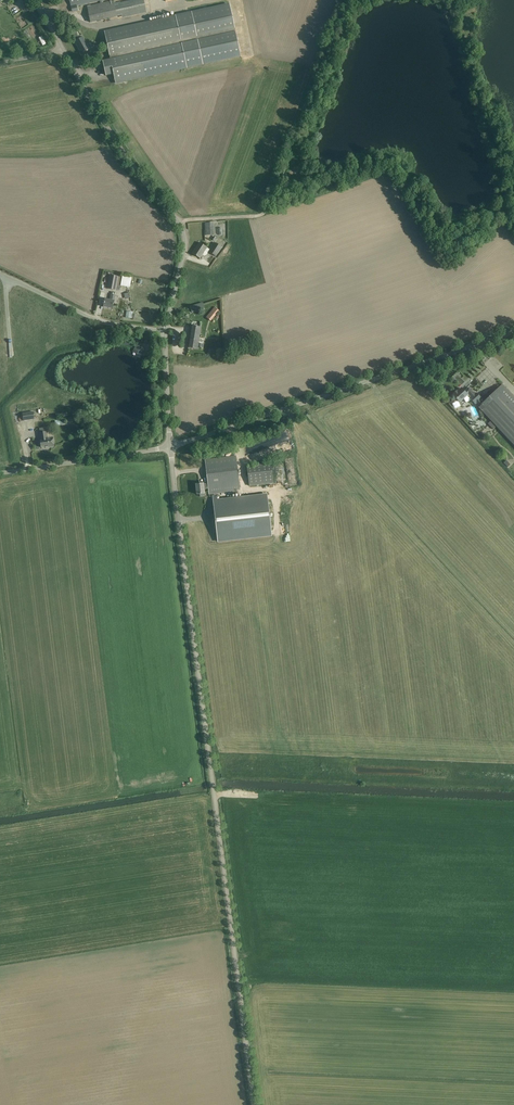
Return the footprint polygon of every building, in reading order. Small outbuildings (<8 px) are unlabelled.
[(72,13),(79,11),(78,6),(100,1),(101,4),(87,7),(90,23),(122,16),(122,18),(146,13),(144,0),(135,0),(120,3),(120,2),(116,3),(116,0),(103,3),(103,0),(104,0),(69,0),(72,13)] [(114,75),(115,83),(240,56),(229,4),(104,31),(111,61),(103,62),(106,76),(114,75)] [(77,41),(75,42),(81,53),(89,49),(83,38),(80,39),(77,32),(74,34),(77,41)] [(100,53),(97,49),(88,54),(90,58),(100,53)] [(214,235),(213,223),(205,223),(205,236),(214,235)] [(207,254),(210,250),(200,243),(192,254),(199,258),(203,252),(207,254)] [(222,247),(215,243),(209,252),(216,257),(222,247)] [(122,278),(109,275),(107,289),(116,290),(120,290),(122,278)] [(115,295),(111,294),(109,301),(105,300),(104,307),(113,309),(114,301),(115,295)] [(205,309),(203,303),(190,306),(192,313),(205,309)] [(218,311),(215,308),(206,318),(209,321),(218,311)] [(201,327),(191,326),(188,348),(197,349),(198,347),(200,347),(203,348),(204,344),(198,343),(201,327)] [(134,348),(143,353),(145,350),(136,345),(134,348)] [(476,402),(479,406),(478,407),(513,445),(513,397),(502,384),(482,403),(479,400),(476,402)] [(454,395),(453,396),(460,402),(461,401),(463,400),(464,398),(466,402),(471,400),(475,404),(476,402),(479,400),(481,398),(477,394),(476,393),(475,394),(468,388),(464,392),(461,388),(457,392),(456,391),(453,394),(454,395)] [(33,412),(23,414),(24,421),(34,419),(33,412)] [(491,421),(488,424),(493,429),(496,427),(491,421)] [(47,432),(40,433),(41,439),(40,439),(41,448),(48,447),(49,448),(54,447),(53,438),(48,438),(47,432)] [(208,487),(209,493),(240,490),(236,456),(205,460),(208,483),(207,483),(208,483),(208,487)] [(274,483),(271,463),(247,466),(249,486),(274,483)] [(208,487),(208,483),(207,483),(196,484),(197,495),(200,494),(200,496),(205,496),(204,488),(208,487)] [(215,495),(212,495),(217,540),(271,534),(267,493),(215,499),(215,495)]
